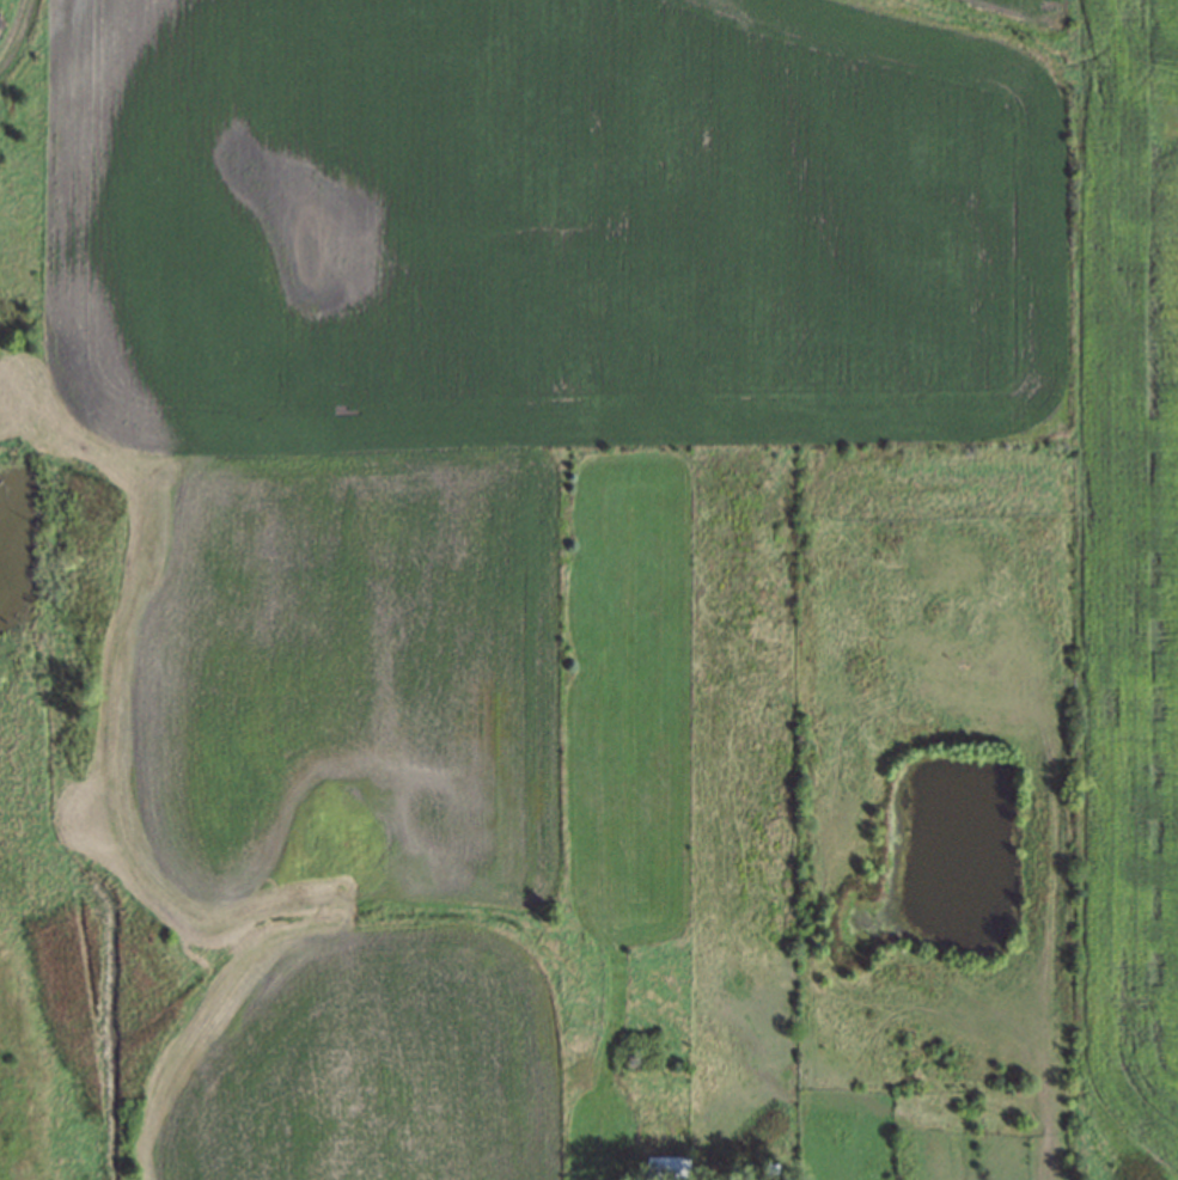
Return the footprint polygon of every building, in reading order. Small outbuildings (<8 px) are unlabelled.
[(686,1161),(685,1179),(645,1179),(645,1160),(686,1161)] [(764,1167),(776,1167),(775,1178),(764,1176),(764,1167)]
